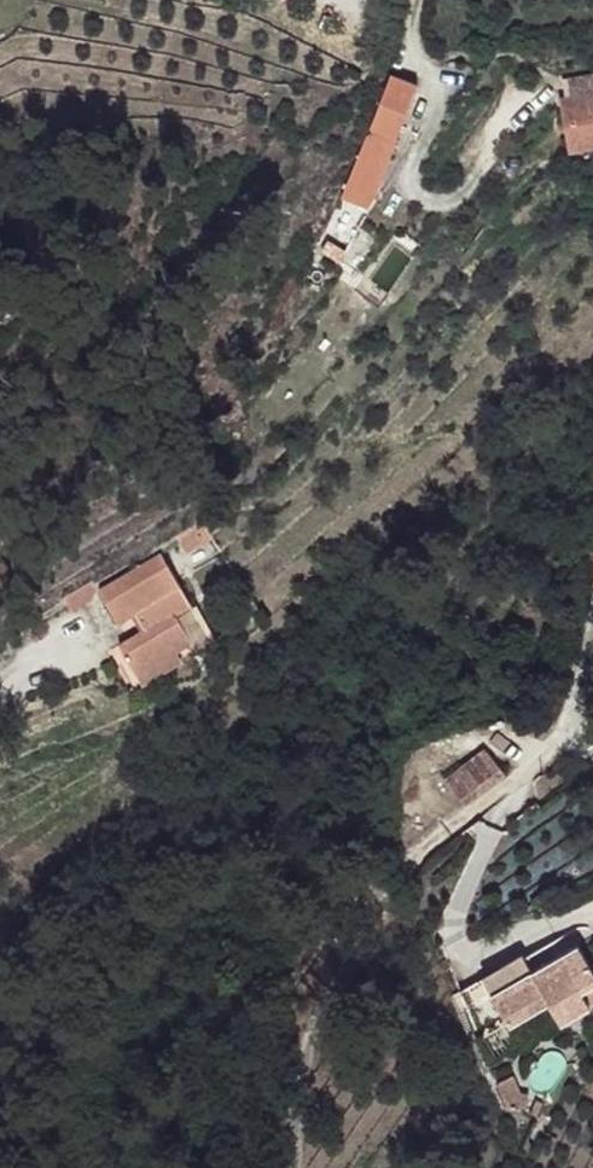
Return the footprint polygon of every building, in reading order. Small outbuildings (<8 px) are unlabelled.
[(392,79),(381,110),(408,119),(420,88),(392,79)] [(566,147),(592,143),(592,91),(559,97),(566,147)] [(381,110),(347,204),(374,213),(379,205),(401,141),(408,119),(381,110)] [(373,222),(354,212),(329,260),(349,269),(373,222)] [(6,307),(20,316),(29,299),(15,291),(6,307)] [(207,531),(186,544),(195,557),(215,543),(207,531)] [(169,558),(109,596),(130,629),(144,620),(153,634),(131,649),(149,678),(202,645),(186,619),(202,609),(169,558)] [(202,645),(149,678),(157,689),(209,657),(202,645)] [(490,741),(443,761),(456,790),(503,769),(490,741)] [(557,927),(470,969),(487,1002),(524,983),(536,1004),(567,989),(560,974),(578,964),(557,927)]
